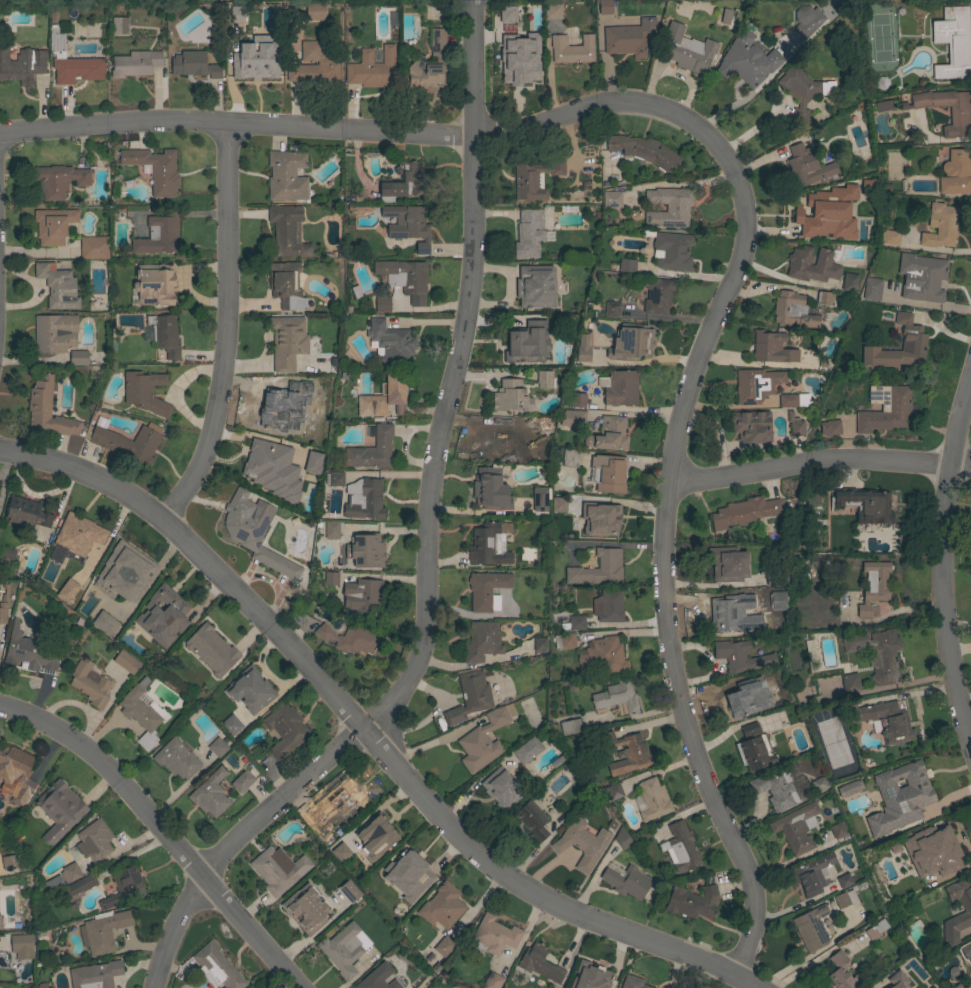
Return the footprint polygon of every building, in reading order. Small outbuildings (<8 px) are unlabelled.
[(599,15),(598,0),(612,0),(612,7),(613,7),(613,14),(599,15)] [(230,26),(230,2),(242,2),(242,14),(244,14),(244,26),(230,26)] [(306,21),(306,3),(325,3),(325,21),(306,21)] [(546,19),(545,4),(561,4),(562,19),(546,19)] [(795,12),(800,7),(809,6),(812,10),(815,7),(826,19),(804,40),(793,29),(798,24),(794,20),(795,12)] [(969,66),(970,66),(970,78),(933,79),(932,65),(948,65),(948,43),(932,43),(931,21),(942,21),(942,7),(968,6),(969,66)] [(514,25),(514,8),(497,8),(497,24),(514,25)] [(732,10),(728,25),(720,23),(723,9),(732,10)] [(128,36),(112,36),(112,17),(128,18),(128,36)] [(640,27),(640,18),(656,17),(656,36),(645,36),(645,58),(633,58),(633,53),(605,54),(604,28),(640,27)] [(690,41),(691,39),(705,44),(707,37),(721,42),(717,54),(713,52),(711,58),(704,76),(675,66),(676,62),(669,60),(669,61),(660,58),(666,43),(662,42),(670,20),(685,25),(680,37),(690,41)] [(65,53),(58,53),(58,52),(50,52),(50,28),(50,25),(49,25),(49,24),(50,24),(50,23),(54,23),(54,24),(56,24),(56,28),(58,28),(58,34),(65,34),(65,53)] [(765,57),(772,49),(783,60),(770,73),(768,71),(764,75),(766,77),(752,91),(732,71),(726,80),(714,72),(743,27),(747,29),(746,30),(753,35),(754,38),(749,46),(754,45),(760,50),(761,53),(765,57)] [(445,29),(445,63),(446,63),(446,86),(436,86),(436,89),(408,89),(408,82),(403,82),(403,71),(412,63),(414,66),(422,66),(423,63),(431,63),(431,52),(430,52),(430,29),(445,29)] [(500,33),(505,33),(505,31),(511,31),(511,33),(513,33),(514,66),(517,69),(526,69),(526,56),(541,55),(541,68),(540,68),(540,72),(541,72),(541,74),(540,74),(540,83),(531,83),(531,84),(517,84),(517,82),(514,82),(514,79),(505,79),(500,73),(500,33)] [(567,35),(567,46),(581,46),(581,35),(593,34),(594,62),(552,63),(552,48),(551,48),(550,35),(567,35)] [(232,57),(257,57),(257,61),(264,61),(263,41),(280,41),(280,79),(262,79),(262,80),(240,80),(240,82),(234,82),(234,80),(232,80),(232,57)] [(298,61),(298,42),(322,42),(322,57),(339,57),(339,84),(319,85),(319,81),(287,82),(286,65),(317,65),(317,61),(298,61)] [(5,81),(0,81),(0,45),(8,44),(9,62),(16,61),(16,55),(19,55),(19,50),(23,50),(23,48),(28,48),(28,50),(33,50),(33,51),(46,51),(47,61),(45,61),(45,74),(32,74),(32,79),(33,79),(33,87),(20,87),(20,80),(5,80),(5,81)] [(345,84),(345,64),(360,64),(360,49),(372,49),(372,54),(382,54),(382,44),(395,44),(395,55),(397,55),(397,58),(395,58),(395,87),(361,87),(361,84),(345,84)] [(162,51),(162,67),(151,67),(152,75),(123,76),(123,78),(111,78),(111,71),(113,70),(113,57),(129,56),(129,52),(162,51)] [(205,51),(206,66),(221,65),(221,79),(209,79),(209,75),(206,75),(191,76),(191,75),(181,75),(178,75),(178,74),(171,74),(171,55),(181,55),(181,52),(205,51)] [(104,59),(105,80),(81,80),(81,77),(74,77),(74,85),(55,85),(55,69),(53,69),(53,59),(104,59)] [(822,82),(822,83),(831,83),(830,94),(822,94),(822,95),(813,95),(806,102),(804,110),(809,110),(808,114),(812,115),(811,125),(806,125),(806,126),(791,123),(793,108),(797,109),(799,97),(789,86),(784,91),(776,83),(784,74),(783,73),(793,63),(811,82),(822,82)] [(889,83),(885,89),(876,89),(874,84),(879,77),(885,77),(889,83)] [(970,98),(970,107),(970,109),(970,112),(968,112),(969,121),(970,121),(970,130),(970,137),(954,137),(954,138),(942,139),(942,126),(945,126),(945,125),(950,125),(949,106),(930,107),(930,106),(912,109),(912,108),(902,110),(900,103),(906,102),(907,106),(912,105),(910,95),(926,92),(929,91),(930,92),(951,91),(956,91),(956,92),(969,92),(969,98),(970,98)] [(900,107),(884,110),(882,101),(898,98),(900,107)] [(872,103),(873,114),(891,111),(889,101),(872,103)] [(646,140),(647,138),(649,139),(649,138),(658,142),(660,143),(660,144),(681,159),(674,169),(670,165),(665,173),(664,172),(663,172),(657,168),(657,167),(652,164),(642,160),(632,157),(632,156),(631,155),(623,156),(622,148),(619,148),(619,151),(606,152),(606,136),(627,135),(627,138),(637,137),(646,140)] [(800,142),(801,142),(804,149),(811,147),(819,168),(834,162),(838,173),(835,174),(836,177),(831,179),(830,176),(797,188),(786,160),(791,158),(790,157),(791,157),(788,147),(789,147),(787,142),(798,136),(800,142)] [(175,171),(177,171),(177,175),(179,175),(179,189),(174,189),(175,197),(152,197),(152,178),(150,178),(150,165),(119,165),(119,151),(149,150),(149,155),(163,154),(163,150),(174,149),(175,171)] [(948,162),(949,149),(970,150),(970,194),(938,193),(938,177),(944,177),(944,174),(943,172),(942,170),(941,168),(941,166),(942,164),(944,162),(946,162),(948,162)] [(306,168),(295,168),(295,177),(307,177),(307,200),(268,201),(268,178),(270,178),(270,166),(268,166),(268,151),(306,153),(306,168)] [(542,189),(547,189),(547,200),(530,200),(530,199),(515,199),(514,165),(550,165),(550,157),(565,156),(565,175),(550,175),(550,173),(542,173),(542,189)] [(390,178),(390,181),(400,181),(400,174),(398,175),(394,173),(394,168),(398,166),(398,162),(404,162),(404,161),(407,161),(407,162),(408,162),(408,161),(415,161),(415,162),(419,162),(419,169),(422,169),(422,174),(429,174),(429,183),(424,183),(424,195),(406,195),(406,196),(394,196),(394,203),(380,203),(379,178),(390,178)] [(68,191),(63,191),(63,201),(43,201),(43,199),(42,199),(42,189),(39,189),(39,180),(34,180),(34,167),(50,167),(50,166),(64,166),(64,167),(72,167),(72,169),(90,169),(90,173),(93,173),(93,179),(90,179),(90,186),(75,186),(75,180),(68,180),(68,191)] [(800,235),(796,231),(796,224),(793,225),(793,213),(791,214),(791,206),(795,206),(794,197),(816,196),(815,191),(824,190),(824,188),(837,188),(837,199),(840,199),(840,205),(835,205),(835,209),(829,209),(829,211),(823,211),(823,210),(820,210),(820,212),(815,212),(815,213),(816,213),(816,218),(815,218),(816,233),(801,233),(800,235)] [(692,189),(692,207),(688,207),(688,228),(644,227),(644,211),(666,212),(666,204),(652,204),(652,203),(644,203),(645,190),(655,190),(655,189),(692,189)] [(622,208),(603,208),(603,192),(621,191),(622,208)] [(935,234),(936,226),(930,226),(932,215),(929,214),(930,202),(944,203),(944,206),(958,207),(953,247),(940,245),(939,247),(935,246),(935,248),(918,246),(920,232),(935,234)] [(301,206),(301,222),(295,222),(295,243),(311,243),(311,256),(274,256),(274,222),(268,222),(267,206),(301,206)] [(406,206),(406,207),(423,207),(424,220),(429,220),(429,243),(428,243),(429,254),(416,254),(416,242),(423,242),(423,238),(387,238),(387,224),(396,224),(396,217),(380,217),(380,207),(406,206)] [(543,230),(544,230),(544,242),(538,242),(539,258),(514,258),(514,242),(517,242),(517,223),(519,223),(519,209),(543,209),(543,230)] [(78,210),(78,223),(66,223),(66,237),(63,237),(64,246),(39,246),(39,239),(37,239),(37,222),(33,222),(33,210),(78,210)] [(175,238),(175,252),(131,253),(131,239),(158,239),(158,227),(146,227),(146,217),(167,216),(167,211),(177,211),(178,238),(175,238)] [(852,225),(854,225),(854,231),(852,231),(853,238),(838,239),(838,225),(852,225)] [(900,232),(899,246),(882,244),(882,242),(879,241),(881,231),(884,232),(884,230),(900,232)] [(693,235),(692,245),(688,245),(687,257),(691,257),(690,271),(680,270),(679,271),(676,271),(675,269),(674,269),(674,271),(665,270),(665,269),(657,268),(655,266),(656,260),(658,257),(662,258),(663,251),(653,250),(653,248),(652,247),(653,242),(654,241),(654,232),(693,235)] [(80,259),(80,237),(108,237),(108,259),(80,259)] [(833,251),(830,263),(842,266),(838,280),(826,277),(825,282),(807,278),(807,281),(785,276),(789,262),(788,261),(787,258),(787,255),(790,254),(791,254),(793,248),(802,250),(803,245),(812,247),(810,257),(811,257),(810,262),(809,262),(808,264),(814,266),(818,247),(833,251)] [(902,285),(903,285),(904,274),(897,273),(900,252),(915,254),(915,256),(947,260),(945,281),(939,280),(938,289),(944,290),(942,304),(900,298),(902,285)] [(636,260),(635,273),(619,271),(620,258),(636,260)] [(425,295),(425,307),(410,307),(410,296),(411,296),(411,295),(402,295),(402,286),(387,287),(387,274),(373,274),(373,261),(396,261),(396,262),(427,262),(427,274),(425,274),(425,295)] [(298,289),(301,289),(301,298),(306,298),(306,310),(280,310),(280,297),(271,297),(271,290),(269,290),(269,263),(284,263),(284,262),(300,262),(300,273),(298,273),(298,289)] [(47,309),(47,296),(49,296),(49,287),(45,287),(45,278),(34,279),(34,263),(54,263),(54,270),(71,270),(71,278),(75,277),(75,298),(79,298),(79,309),(47,309)] [(130,305),(130,290),(133,290),(133,284),(134,282),(138,282),(138,279),(136,279),(136,270),(137,270),(137,265),(159,264),(163,264),(163,265),(173,265),(173,272),(175,272),(175,287),(172,287),(172,293),(174,293),(174,296),(175,297),(175,302),(173,305),(130,305)] [(553,266),(553,269),(554,269),(554,281),(555,281),(555,293),(556,294),(556,298),(555,299),(555,307),(519,308),(519,297),(518,297),(518,298),(516,298),(516,279),(518,279),(518,280),(519,280),(519,266),(553,266)] [(856,292),(841,290),(844,273),(858,275),(856,292)] [(879,302),(862,299),(866,277),(883,280),(879,302)] [(669,309),(667,308),(667,315),(643,313),(644,300),(646,300),(647,290),(645,289),(645,287),(639,286),(640,278),(674,281),(674,284),(673,284),(673,287),(674,287),(673,291),(671,290),(669,309)] [(805,315),(813,316),(813,315),(821,316),(820,320),(818,320),(817,329),(798,326),(798,324),(791,323),(791,325),(775,323),(776,314),(773,314),(775,297),(778,297),(779,290),(792,292),(792,293),(797,293),(797,294),(805,296),(803,305),(806,305),(805,315)] [(831,306),(816,304),(817,291),(832,293),(831,306)] [(375,312),(375,297),(390,297),(390,312),(375,312)] [(620,303),(619,318),(604,317),(605,302),(620,303)] [(903,335),(901,335),(902,331),(901,330),(901,327),(903,327),(903,325),(894,324),(896,311),(912,313),(911,324),(913,324),(913,325),(922,326),(921,334),(927,334),(923,366),(909,364),(909,365),(898,363),(898,367),(877,367),(877,365),(861,365),(862,346),(879,346),(879,351),(901,351),(903,335)] [(177,341),(179,341),(179,343),(178,343),(178,346),(179,346),(180,360),(166,360),(166,352),(164,352),(164,349),(155,349),(155,342),(153,342),(152,324),(146,324),(146,316),(159,316),(159,315),(175,314),(175,326),(177,326),(177,341)] [(78,331),(64,331),(64,333),(65,333),(66,353),(35,353),(35,316),(78,315),(78,331)] [(268,331),(268,317),(273,317),(273,318),(279,318),(279,319),(290,319),(290,318),(293,318),(293,334),(301,334),(301,349),(294,349),(294,355),(286,355),(286,360),(289,360),(289,373),(273,373),(273,360),(276,360),(276,354),(274,354),(274,331),(268,331)] [(385,330),(409,330),(409,337),(415,337),(415,340),(416,341),(416,345),(415,346),(415,349),(413,349),(413,355),(409,355),(409,364),(382,364),(382,362),(381,360),(381,355),(375,355),(375,348),(369,348),(369,342),(370,342),(370,337),(366,337),(366,331),(370,331),(370,318),(385,318),(385,330)] [(609,326),(610,319),(619,320),(619,322),(651,324),(650,340),(649,340),(648,356),(618,355),(618,349),(602,348),(602,358),(587,357),(587,345),(578,345),(579,334),(590,335),(590,343),(618,344),(618,334),(616,334),(616,331),(614,331),(611,326),(609,326)] [(531,336),(532,336),(532,345),(531,345),(531,354),(542,354),(542,353),(557,352),(557,366),(543,366),(543,359),(509,360),(509,353),(507,353),(507,329),(509,329),(509,322),(531,321),(531,336)] [(764,330),(764,333),(786,333),(786,342),(781,342),(781,349),(799,349),(798,362),(753,362),(753,358),(752,358),(752,352),(753,352),(753,343),(754,343),(754,330),(764,330)] [(574,363),(587,363),(587,335),(575,335),(574,363)] [(87,351),(87,365),(70,365),(70,351),(87,351)] [(737,405),(737,394),(736,393),(736,387),(737,386),(736,370),(763,369),(764,372),(786,372),(786,374),(787,374),(787,380),(786,380),(786,383),(779,383),(779,385),(773,385),(773,395),(764,395),(764,398),(759,405),(737,405)] [(139,404),(124,404),(124,372),(141,371),(141,375),(149,375),(149,374),(167,374),(167,385),(152,386),(152,397),(173,406),(167,419),(139,407),(139,404)] [(552,371),(552,372),(554,372),(554,378),(554,388),(538,388),(538,383),(537,383),(537,371),(552,371)] [(637,405),(617,405),(617,406),(610,406),(610,405),(604,405),(604,397),(602,397),(602,394),(604,394),(604,387),(600,387),(599,378),(608,378),(608,371),(637,371),(637,405)] [(357,416),(357,396),(385,396),(385,395),(380,395),(379,373),(385,373),(385,372),(404,372),(404,415),(395,415),(395,404),(388,404),(388,405),(386,405),(386,416),(357,416)] [(50,418),(53,418),(54,416),(80,422),(80,424),(81,424),(79,433),(70,431),(68,437),(29,427),(30,412),(28,412),(29,388),(32,388),(33,381),(38,381),(38,374),(53,375),(50,418)] [(313,397),(312,376),(327,376),(327,397),(327,404),(313,404),(313,397)] [(497,392),(497,388),(500,388),(500,379),(521,379),(521,390),(526,390),(526,397),(526,398),(532,398),(532,411),(492,411),(492,392),(497,392)] [(286,401),(293,402),(290,416),(284,415),(281,434),(261,430),(261,427),(254,425),(257,412),(263,414),(268,388),(271,389),(272,382),(289,385),(286,401)] [(881,413),(882,403),(869,403),(869,386),(909,387),(909,396),(910,396),(910,415),(906,415),(906,428),(890,427),(890,429),(870,429),(870,434),(855,434),(856,412),(881,413)] [(586,394),(585,408),(570,407),(571,393),(586,394)] [(809,394),(809,407),(780,407),(780,406),(779,406),(779,396),(779,395),(809,394)] [(561,410),(586,411),(585,428),(559,426),(561,410)] [(804,436),(790,436),(790,422),(787,422),(787,411),(793,410),(793,418),(799,418),(799,421),(804,421),(804,436)] [(771,442),(741,443),(741,441),(738,441),(738,433),(733,433),(733,430),(732,430),(732,424),(729,424),(729,413),(770,411),(771,442)] [(585,435),(598,436),(598,434),(600,434),(601,415),(626,418),(625,429),(624,429),(623,436),(628,437),(626,451),(584,447),(585,435)] [(553,433),(549,433),(549,434),(547,436),(538,435),(538,433),(534,433),(535,419),(557,419),(553,433)] [(491,461),(491,447),(488,447),(489,430),(491,431),(492,420),(513,421),(513,438),(522,438),(521,457),(511,457),(511,462),(491,461)] [(840,420),(841,434),(827,435),(827,434),(820,435),(819,423),(826,423),(826,421),(840,420)] [(390,468),(375,468),(375,467),(342,467),(342,453),(344,453),(344,447),(353,447),(353,448),(366,448),(375,448),(375,424),(393,424),(392,438),(390,438),(390,468)] [(128,440),(129,440),(132,442),(142,425),(149,429),(150,427),(158,431),(157,433),(161,436),(159,439),(160,440),(157,445),(156,445),(150,456),(153,458),(146,469),(139,465),(141,462),(127,454),(124,460),(114,454),(115,453),(88,442),(94,425),(120,435),(128,440)] [(244,477),(248,465),(246,464),(252,440),(287,449),(284,461),(268,492),(256,485),(258,481),(244,477)] [(303,473),(309,447),(311,447),(311,446),(323,449),(323,450),(324,450),(317,477),(303,473)] [(579,451),(577,468),(562,467),(563,449),(579,451)] [(624,480),(625,480),(624,494),(595,491),(596,483),(589,482),(590,469),(591,456),(595,456),(595,455),(626,458),(624,480)] [(495,510),(495,508),(486,508),(486,506),(475,506),(475,498),(472,498),(472,480),(477,480),(477,467),(501,467),(501,480),(498,480),(498,484),(508,484),(508,497),(510,497),(510,510),(495,510)] [(344,486),(328,486),(328,485),(325,485),(325,474),(329,474),(329,472),(344,472),(344,486)] [(381,508),(384,508),(383,519),(379,519),(379,518),(363,517),(363,518),(343,517),(344,504),(347,504),(347,494),(345,494),(346,485),(348,485),(352,483),(357,480),(359,479),(362,479),(362,477),(368,478),(368,479),(382,479),(381,508)] [(296,582),(250,557),(253,552),(239,544),(239,543),(229,538),(224,526),(225,523),(224,523),(226,514),(227,514),(227,512),(224,511),(226,502),(229,503),(238,485),(249,491),(244,499),(257,506),(252,515),(254,516),(253,516),(268,524),(261,537),(264,538),(259,546),(303,569),(296,582)] [(544,488),(530,489),(530,512),(545,512),(544,488)] [(834,490),(841,490),(841,488),(855,489),(855,490),(874,490),(874,492),(889,493),(889,502),(891,502),(891,508),(889,508),(889,512),(893,512),(893,515),(894,515),(894,521),(893,521),(893,524),(886,524),(886,526),(881,526),(881,523),(876,523),(876,524),(856,524),(856,511),(857,511),(857,507),(833,506),(834,490)] [(580,494),(579,509),(564,509),(564,493),(580,494)] [(42,504),(39,511),(54,515),(50,529),(34,524),(33,528),(3,520),(6,510),(5,510),(6,504),(8,504),(10,495),(42,504)] [(726,529),(713,532),(710,514),(717,513),(716,509),(726,507),(725,504),(745,501),(745,499),(762,496),(763,501),(779,498),(782,514),(755,518),(756,521),(746,523),(746,525),(738,526),(738,524),(726,526),(726,529)] [(549,513),(563,513),(563,499),(550,498),(549,513)] [(621,539),(596,538),(596,524),(593,523),(593,505),(599,505),(599,504),(617,504),(617,506),(622,506),(621,539)] [(84,558),(60,547),(59,548),(53,545),(68,511),(79,516),(78,518),(80,519),(81,517),(95,523),(94,525),(110,532),(104,547),(92,541),(84,558)] [(325,539),(325,522),(339,522),(339,539),(325,539)] [(468,564),(468,546),(472,546),(473,528),(482,528),(482,524),(483,524),(483,522),(499,522),(499,523),(511,523),(511,533),(499,533),(499,554),(502,554),(502,552),(512,552),(512,564),(468,564)] [(383,567),(353,568),(353,559),(345,559),(345,545),(353,545),(353,534),(366,534),(366,527),(380,527),(380,535),(379,535),(379,543),(383,543),(383,567)] [(158,566),(149,579),(150,580),(133,604),(129,601),(128,602),(116,593),(112,599),(92,585),(98,577),(96,576),(104,565),(103,564),(112,551),(111,551),(119,539),(158,566)] [(621,566),(622,566),(622,584),(615,584),(615,582),(602,582),(602,584),(592,584),(592,582),(582,582),(582,584),(565,584),(565,567),(582,567),(582,569),(598,569),(598,557),(595,557),(595,547),(600,547),(600,549),(621,548),(621,566)] [(737,547),(737,553),(747,552),(748,564),(746,565),(746,572),(748,572),(748,578),(742,578),(742,582),(714,583),(713,580),(713,576),(714,575),(713,562),(708,562),(708,548),(737,547)] [(6,564),(0,562),(0,558),(3,548),(15,551),(12,561),(8,559),(6,564)] [(887,585),(889,585),(889,601),(869,601),(868,605),(870,605),(878,605),(878,617),(870,617),(870,618),(857,618),(857,605),(863,605),(863,591),(868,591),(868,587),(866,587),(866,572),(862,572),(862,562),(890,562),(890,565),(892,566),(892,569),(890,570),(890,573),(887,573),(887,585)] [(766,570),(791,569),(791,586),(766,587),(766,570)] [(338,586),(324,585),(325,572),(339,573),(338,586)] [(512,588),(491,588),(491,613),(471,613),(471,591),(469,591),(469,583),(468,583),(468,578),(470,578),(470,574),(513,574),(512,588)] [(53,596),(65,605),(78,588),(66,579),(53,596)] [(379,615),(357,613),(357,612),(354,612),(354,610),(348,609),(349,598),(357,599),(357,590),(355,590),(356,579),(369,579),(369,580),(383,581),(383,584),(382,584),(381,586),(383,587),(382,589),(380,589),(379,615)] [(174,602),(176,600),(181,604),(182,603),(196,613),(184,630),(169,620),(165,625),(154,618),(153,620),(147,616),(143,621),(148,625),(138,641),(124,631),(142,606),(143,607),(156,589),(174,602)] [(601,596),(601,590),(622,589),(622,610),(623,610),(624,622),(597,622),(597,616),(592,616),(592,599),(601,596)] [(719,593),(720,601),(723,601),(723,600),(729,600),(729,599),(745,598),(746,611),(736,611),(737,623),(739,622),(739,626),(741,626),(741,630),(739,630),(740,633),(713,635),(713,623),(713,613),(712,613),(711,593),(719,593)] [(784,593),(785,609),(772,610),(772,593),(784,593)] [(119,624),(110,637),(91,623),(101,610),(119,624)] [(584,615),(585,630),(569,631),(569,629),(557,630),(557,625),(560,624),(569,623),(569,616),(584,615)] [(20,638),(23,639),(23,637),(30,639),(30,640),(43,643),(41,654),(42,655),(43,651),(59,655),(55,672),(41,668),(42,666),(39,665),(37,672),(19,668),(21,662),(17,661),(15,667),(2,664),(4,657),(5,657),(11,631),(14,617),(18,624),(17,629),(21,634),(20,638)] [(219,678),(218,677),(216,677),(213,673),(213,672),(190,649),(188,650),(185,646),(185,644),(184,643),(205,621),(212,629),(211,630),(229,648),(232,646),(241,656),(219,678)] [(469,621),(498,622),(497,631),(500,631),(499,645),(503,645),(503,654),(495,654),(495,655),(490,655),(490,654),(482,654),(482,655),(483,656),(483,662),(477,664),(463,664),(463,644),(469,644),(469,621)] [(360,650),(357,655),(354,654),(354,655),(347,651),(345,655),(339,652),(339,650),(333,647),(335,643),(329,637),(323,643),(313,631),(324,622),(336,636),(338,636),(339,635),(343,637),(349,623),(380,637),(372,655),(360,650)] [(869,677),(874,674),(873,668),(870,668),(866,643),(871,642),(870,633),(884,631),(884,630),(894,628),(895,637),(899,636),(901,650),(895,651),(900,683),(876,687),(869,677)] [(574,632),(576,648),(561,649),(561,648),(555,649),(554,636),(559,635),(559,634),(574,632)] [(623,660),(628,660),(629,671),(580,676),(579,664),(578,663),(577,658),(578,657),(578,654),(579,654),(579,650),(585,650),(585,648),(587,648),(587,642),(590,642),(590,640),(602,639),(602,637),(617,635),(618,643),(621,643),(623,660)] [(547,638),(547,651),(534,651),(534,638),(547,638)] [(741,642),(748,640),(750,650),(744,651),(746,660),(774,653),(776,664),(729,675),(726,658),(714,659),(713,642),(730,641),(731,644),(741,642)] [(121,649),(140,664),(132,675),(112,661),(121,649)] [(101,711),(88,704),(90,701),(86,698),(87,696),(69,685),(73,677),(70,675),(80,659),(82,661),(84,658),(92,664),(89,670),(100,677),(101,676),(112,683),(108,689),(107,692),(106,692),(104,695),(109,698),(101,711)] [(260,675),(259,676),(262,679),(263,678),(271,687),(270,688),(276,695),(263,707),(263,706),(251,716),(244,709),(245,708),(240,702),(243,699),(241,697),(235,702),(232,700),(231,700),(223,691),(229,685),(228,684),(240,674),(239,673),(250,664),(260,675)] [(493,708),(468,713),(464,715),(466,719),(448,728),(442,713),(460,705),(462,708),(464,706),(458,675),(482,670),(485,684),(488,683),(493,708)] [(860,692),(844,695),(841,675),(857,673),(860,692)] [(131,717),(128,720),(119,712),(123,708),(118,703),(123,699),(122,698),(136,683),(137,684),(145,676),(150,681),(142,689),(144,691),(136,699),(145,708),(152,701),(160,710),(162,708),(170,716),(163,723),(161,722),(153,730),(155,732),(153,735),(158,740),(146,751),(136,741),(146,731),(131,717)] [(639,713),(627,715),(624,702),(606,706),(607,707),(594,710),(590,695),(607,692),(606,687),(617,684),(616,680),(629,677),(633,694),(635,694),(639,713)] [(786,686),(791,702),(764,711),(763,707),(748,712),(750,716),(727,723),(721,703),(724,702),(719,686),(737,680),(743,698),(753,694),(755,701),(760,699),(759,695),(786,686)] [(909,729),(913,728),(916,740),(885,746),(883,737),(881,737),(880,732),(881,731),(878,718),(847,724),(843,707),(855,705),(855,709),(876,704),(876,703),(881,702),(881,703),(895,701),(897,711),(905,710),(909,729)] [(283,702),(288,707),(289,706),(302,721),(300,722),(311,734),(289,753),(290,754),(278,764),(267,750),(281,738),(272,728),(269,732),(260,722),(283,702)] [(470,775),(460,760),(466,755),(456,741),(478,725),(480,728),(489,724),(485,714),(504,705),(505,706),(511,703),(516,715),(509,718),(511,722),(484,734),(491,743),(496,740),(504,751),(470,775)] [(230,738),(241,728),(229,715),(218,725),(230,738)] [(579,718),(582,731),(562,735),(559,723),(579,718)] [(771,752),(769,752),(770,754),(773,753),(776,763),(771,765),(771,764),(749,772),(746,764),(742,766),(734,744),(745,740),(745,739),(744,739),(740,727),(755,722),(755,723),(757,722),(761,732),(759,733),(759,734),(756,735),(756,737),(765,734),(771,752)] [(648,754),(651,753),(654,763),(645,766),(645,767),(642,768),(642,767),(610,776),(607,764),(625,759),(623,749),(627,748),(626,746),(624,746),(624,744),(613,747),(612,746),(604,748),(600,734),(612,731),(615,740),(622,738),(622,737),(625,736),(625,737),(626,736),(627,734),(629,734),(630,735),(639,733),(642,742),(645,742),(648,754)] [(174,736),(182,744),(181,745),(188,752),(189,751),(202,764),(186,780),(183,777),(181,779),(176,774),(174,776),(162,764),(159,767),(151,759),(174,736)] [(217,736),(229,748),(218,759),(207,747),(217,736)] [(535,736),(544,748),(535,755),(536,756),(521,766),(511,752),(535,736)] [(9,787),(0,781),(0,745),(7,748),(7,747),(9,748),(10,746),(35,758),(28,772),(30,772),(27,778),(36,784),(29,794),(30,795),(21,809),(9,801),(21,784),(14,779),(9,787)] [(906,785),(899,768),(923,759),(928,771),(926,771),(935,798),(933,798),(938,810),(919,816),(907,785),(906,785)] [(767,799),(771,797),(767,789),(753,796),(747,784),(778,769),(778,771),(785,767),(786,769),(796,763),(807,784),(794,791),(800,801),(774,814),(767,799)] [(220,765),(227,773),(216,784),(223,791),(220,793),(230,804),(214,819),(207,811),(204,813),(196,804),(195,806),(186,797),(220,765)] [(500,766),(510,777),(509,777),(524,794),(503,813),(495,804),(497,803),(480,784),(500,766)] [(240,794),(230,784),(245,770),(255,780),(240,794)] [(635,799),(635,797),(641,795),(637,784),(639,783),(639,782),(655,776),(659,786),(662,785),(668,801),(669,800),(673,811),(642,823),(638,813),(639,812),(634,800),(635,799)] [(345,777),(347,779),(348,779),(354,785),(353,786),(355,787),(356,786),(359,790),(360,789),(368,798),(359,806),(357,803),(340,818),(336,812),(319,828),(315,823),(314,824),(304,813),(345,777)] [(814,780),(814,779),(821,777),(821,778),(823,777),(828,788),(815,793),(810,782),(814,780)] [(75,824),(74,823),(51,846),(50,845),(49,846),(40,838),(54,824),(49,818),(48,819),(44,815),(45,814),(34,803),(58,778),(67,787),(67,788),(78,800),(79,799),(89,809),(75,824)] [(862,791),(858,781),(834,790),(838,800),(862,791)] [(624,796),(610,801),(605,787),(619,782),(624,796)] [(814,801),(815,802),(818,800),(820,804),(817,806),(820,812),(803,821),(808,831),(803,833),(804,836),(809,834),(815,847),(793,858),(779,830),(772,834),(767,824),(814,801)] [(513,815),(528,801),(530,803),(531,801),(548,819),(541,826),(549,834),(538,844),(529,835),(531,833),(513,815)] [(893,822),(892,820),(909,813),(913,823),(893,832),(889,825),(893,822)] [(397,839),(374,815),(349,839),(372,862),(397,839)] [(559,853),(552,844),(560,837),(567,826),(568,827),(571,822),(572,822),(576,816),(578,818),(579,817),(585,820),(584,822),(586,823),(586,824),(598,831),(600,827),(612,835),(587,876),(574,868),(582,855),(581,850),(571,844),(559,853)] [(113,836),(110,838),(110,839),(106,842),(113,850),(99,860),(98,858),(92,862),(88,856),(84,859),(75,845),(79,842),(80,843),(81,842),(76,834),(99,817),(113,836)] [(687,831),(689,831),(693,841),(691,841),(696,852),(697,852),(699,857),(702,864),(692,868),(693,870),(687,873),(686,871),(680,874),(680,873),(677,874),(666,850),(670,848),(667,841),(675,837),(675,836),(672,837),(667,826),(681,819),(687,831)] [(848,834),(847,834),(849,838),(843,841),(842,837),(834,840),(829,827),(842,821),(848,834)] [(962,855),(957,857),(962,867),(951,873),(951,872),(939,877),(936,871),(918,879),(901,841),(913,836),(912,834),(919,831),(921,834),(943,824),(944,826),(947,824),(962,855)] [(621,827),(634,844),(628,848),(627,847),(622,851),(614,839),(621,827)] [(338,863),(349,854),(339,843),(328,852),(338,863)] [(407,843),(420,858),(421,857),(438,875),(427,885),(419,875),(403,890),(397,883),(396,884),(388,875),(393,871),(386,863),(407,843)] [(274,900),(263,887),(266,884),(248,864),(269,846),(274,851),(278,847),(292,863),(303,854),(313,866),(274,900)] [(834,858),(835,857),(836,859),(835,860),(836,862),(819,870),(825,885),(820,887),(822,891),(821,891),(822,892),(807,899),(799,882),(794,884),(788,871),(832,851),(834,858)] [(61,869),(74,862),(82,875),(67,883),(59,873),(63,871),(61,869)] [(111,873),(135,864),(144,888),(125,896),(127,901),(101,911),(98,902),(99,902),(99,901),(119,893),(111,873)] [(622,897),(612,890),(614,887),(599,878),(606,867),(617,874),(618,873),(622,876),(621,877),(624,878),(627,874),(623,872),(629,864),(637,869),(636,871),(652,881),(639,902),(625,892),(622,897)] [(848,872),(853,883),(841,889),(835,878),(848,872)] [(82,892),(84,894),(68,904),(60,891),(92,873),(98,884),(82,892)] [(65,887),(49,895),(43,883),(59,875),(65,887)] [(970,887),(970,925),(958,931),(958,942),(943,950),(943,922),(964,911),(958,898),(949,902),(943,889),(966,878),(970,887)] [(446,931),(435,921),(430,925),(416,913),(426,901),(428,902),(437,891),(435,890),(444,880),(460,893),(456,898),(466,907),(446,931)] [(720,897),(716,907),(713,906),(712,908),(715,908),(710,920),(696,914),(694,919),(690,917),(690,918),(685,916),(684,917),(680,915),(680,914),(677,913),(676,915),(663,910),(665,906),(666,906),(674,885),(685,890),(685,891),(702,898),(703,895),(701,886),(716,884),(717,896),(720,897)] [(857,901),(839,910),(839,909),(829,913),(829,915),(820,920),(822,924),(821,925),(823,924),(827,934),(825,934),(827,938),(829,938),(830,940),(829,941),(827,942),(828,943),(826,945),(821,947),(818,948),(819,946),(817,947),(818,949),(813,951),(814,953),(810,955),(809,953),(807,954),(807,953),(805,954),(802,946),(803,945),(792,920),(810,911),(810,910),(824,903),(828,910),(837,906),(833,897),(845,892),(844,890),(855,885),(857,890),(853,892),(857,901)] [(323,910),(319,913),(329,925),(311,941),(301,930),(304,927),(291,912),(292,911),(284,901),(301,886),(323,910)] [(134,926),(114,930),(113,928),(111,929),(116,952),(91,957),(88,946),(83,948),(78,927),(83,926),(83,922),(110,916),(110,914),(130,909),(134,926)] [(495,917),(492,921),(509,930),(512,925),(524,932),(514,950),(503,945),(497,957),(490,953),(490,954),(476,946),(476,945),(469,941),(485,911),(495,917)] [(878,922),(877,921),(883,918),(888,927),(880,932),(882,935),(870,942),(864,931),(878,922)] [(352,920),(372,944),(364,951),(365,951),(350,964),(357,973),(346,983),(337,973),(339,972),(316,945),(325,937),(328,941),(352,920)] [(16,960),(16,953),(11,953),(10,936),(32,934),(32,951),(33,951),(33,959),(16,960)] [(445,934),(457,945),(444,959),(432,949),(445,934)] [(247,984),(243,987),(223,987),(224,987),(220,982),(214,987),(203,975),(204,974),(199,968),(200,967),(191,957),(211,938),(220,948),(218,950),(224,958),(225,957),(229,961),(228,963),(247,984)] [(529,973),(516,966),(519,960),(519,961),(526,947),(530,949),(534,941),(547,948),(546,951),(547,952),(542,960),(555,967),(555,966),(566,971),(558,985),(531,971),(529,973)] [(959,948),(970,942),(970,958),(966,960),(959,948)] [(845,957),(848,960),(844,963),(846,966),(845,966),(848,970),(846,971),(851,977),(856,973),(863,982),(855,987),(836,987),(827,976),(836,969),(828,958),(839,949),(841,952),(843,952),(846,956),(845,957)] [(606,987),(569,987),(580,959),(612,971),(607,983),(609,984),(607,987),(606,987)] [(892,971),(906,959),(913,967),(908,971),(911,975),(901,982),(892,971)] [(111,976),(113,987),(72,987),(69,969),(107,963),(106,962),(121,960),(123,975),(111,976)] [(394,979),(402,987),(356,987),(354,986),(384,960),(394,972),(383,981),(387,985),(394,979)] [(504,978),(499,987),(482,987),(490,971),(504,978)] [(895,971),(884,980),(888,985),(885,987),(908,987),(895,971)] [(642,984),(652,987),(621,987),(626,974),(643,980),(642,984)]
